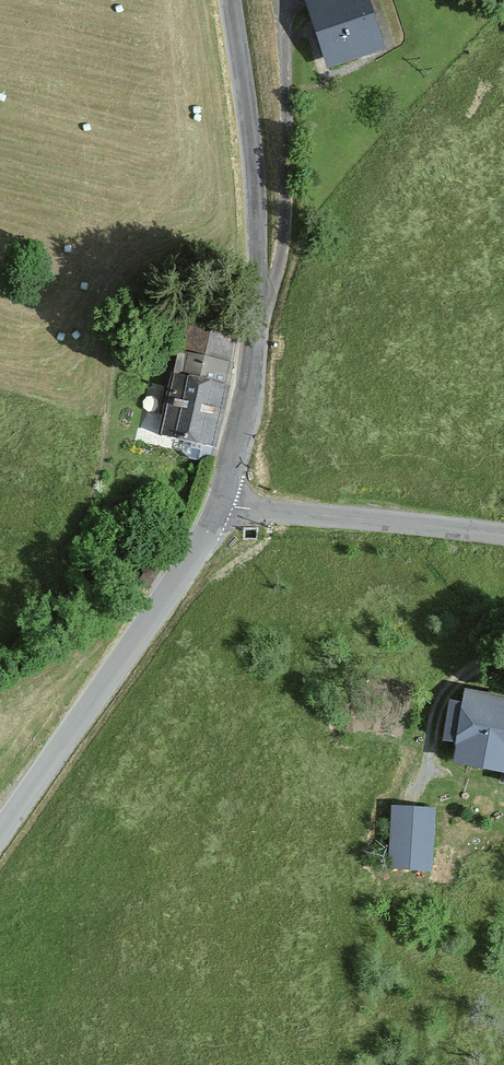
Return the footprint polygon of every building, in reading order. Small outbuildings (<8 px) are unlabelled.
[(310,2),(330,64),(382,47),(367,0),(315,0),(310,2)] [(162,439),(211,450),(235,340),(186,329),(162,439)] [(149,570),(138,585),(149,592),(159,577),(156,575),(149,570)] [(467,698),(465,710),(448,708),(442,746),(455,748),(451,775),(503,783),(503,703),(467,698)] [(432,870),(435,805),(395,803),(392,869),(432,870)]
